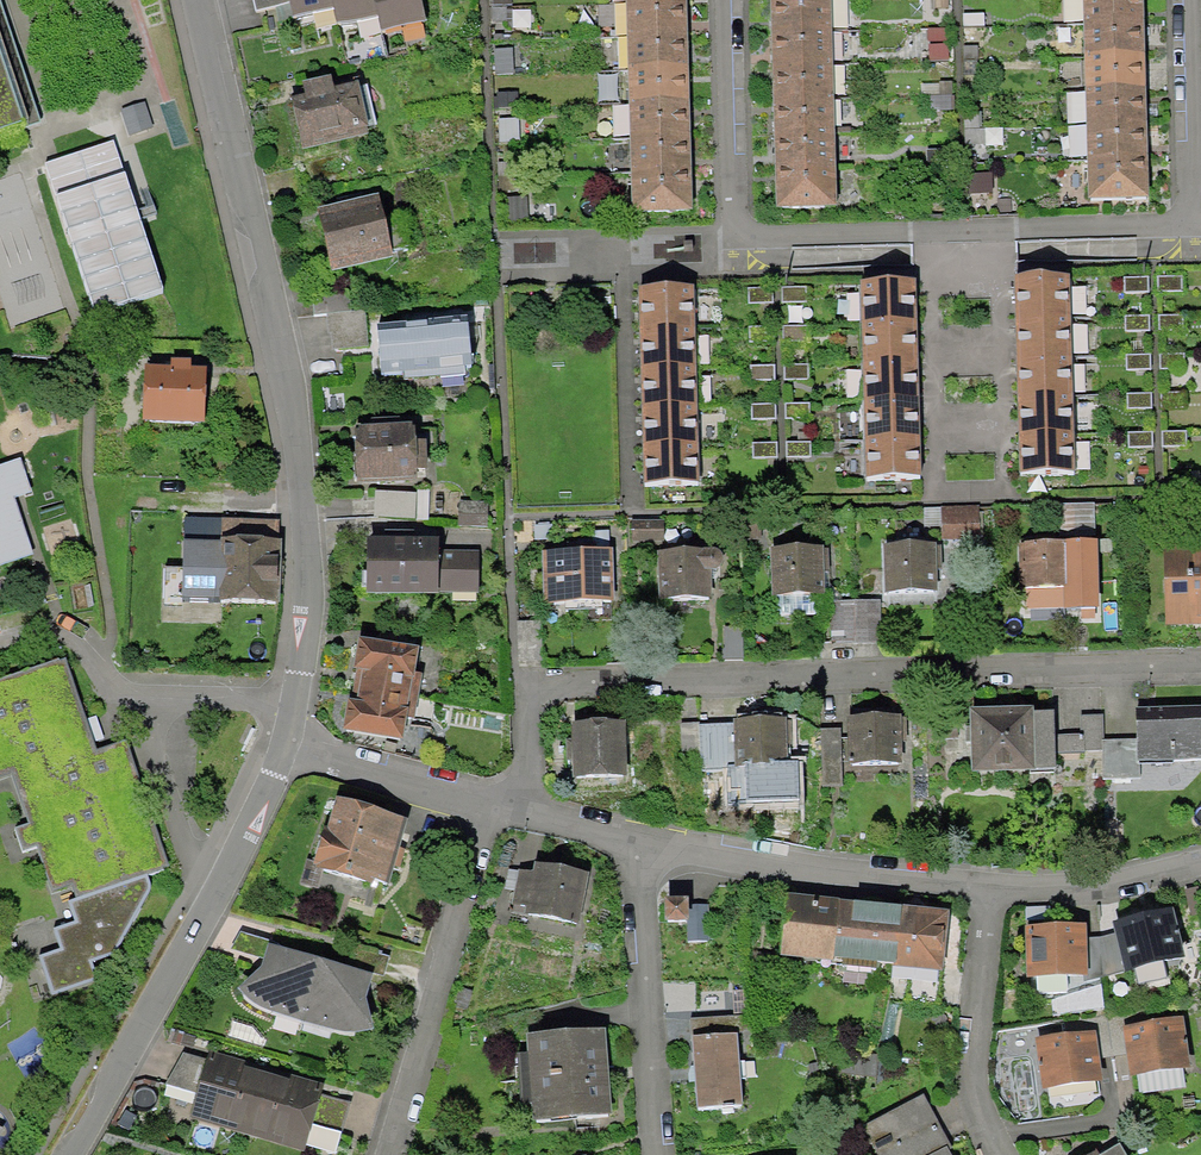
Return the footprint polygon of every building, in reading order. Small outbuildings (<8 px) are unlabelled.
[(253,26),(285,19),(289,37),(332,27),(335,40),(377,31),(381,49),(432,38),(424,0),(247,0),(253,26)] [(636,210),(699,207),(691,0),(628,0),(636,210)] [(780,211),(844,210),(839,0),(775,0),(780,211)] [(1079,198),(1142,195),(1134,0),(1071,0),(1079,198)] [(0,3),(0,140),(42,126),(0,3)] [(314,103),(293,107),(302,161),(378,147),(369,94),(344,98),(342,84),(311,89),(314,103)] [(142,107),(122,113),(130,141),(151,135),(142,107)] [(113,149),(48,172),(94,316),(163,294),(135,213),(113,149)] [(388,207),(323,220),(336,284),(397,272),(394,259),(414,255),(408,226),(393,229),(388,207)] [(1059,277),(1007,278),(1012,473),(1064,472),(1059,277)] [(1148,277),(1122,278),(1122,292),(1148,291),(1148,277)] [(1182,277),(1157,277),(1157,292),(1183,292),(1182,277)] [(927,481),(922,285),(870,286),(875,482),(927,481)] [(807,287),(781,288),(782,303),(807,303),(807,287)] [(772,289),(748,290),(748,304),(772,303),(772,289)] [(700,485),(698,290),(646,290),(648,485),(700,485)] [(1150,316),(1123,316),(1124,332),(1150,332),(1150,316)] [(1185,316),(1159,317),(1160,331),(1186,330),(1185,316)] [(808,341),(807,325),(783,326),(783,342),(808,341)] [(479,340),(384,344),(386,388),(481,383),(479,340)] [(1151,355),(1126,356),(1126,370),(1151,370),(1151,355)] [(1184,355),(1161,355),(1161,370),(1185,370),(1184,355)] [(809,365),(784,365),(784,380),(810,379),(809,365)] [(775,367),(750,367),(750,381),(775,381),(775,367)] [(216,376),(150,371),(146,425),(212,430),(216,376)] [(1154,394),(1126,393),(1125,409),(1154,410),(1154,394)] [(776,404),(751,404),(751,420),(776,420),(776,404)] [(425,435),(359,432),(356,488),(422,490),(425,435)] [(1153,433),(1128,433),(1128,450),(1153,450),(1153,433)] [(1186,433),(1162,434),(1163,448),(1186,447),(1186,433)] [(810,443),(785,442),(786,458),(810,457),(810,443)] [(777,443),(753,443),(753,459),(778,459),(777,443)] [(16,499),(33,493),(21,459),(0,466),(0,563),(33,552),(16,499)] [(941,528),(941,539),(979,539),(979,509),(922,509),(922,528),(941,528)] [(759,515),(743,515),(743,540),(760,540),(759,515)] [(662,519),(629,519),(629,543),(662,543),(662,519)] [(212,521),(210,604),(245,606),(254,594),(258,551),(277,550),(278,526),(212,521)] [(552,523),(533,523),(533,541),(553,541),(552,523)] [(408,539),(369,544),(368,602),(479,602),(483,554),(408,539)] [(1070,544),(1017,545),(1020,593),(1072,591),(1070,544)] [(882,546),(883,594),(938,592),(937,545),(882,546)] [(771,549),(773,598),(776,598),(777,616),(816,615),(815,597),(826,596),(824,547),(771,549)] [(1167,548),(1168,624),(1200,624),(1200,547),(1167,548)] [(618,551),(549,553),(550,607),(620,605),(618,551)] [(660,558),(661,601),(715,600),(713,557),(660,558)] [(857,601),(830,601),(830,643),(857,643),(857,601)] [(881,601),(857,601),(857,643),(881,643),(881,601)] [(744,627),(722,627),(722,659),(744,659),(744,627)] [(350,702),(343,738),(409,751),(428,655),(362,642),(356,672),(368,675),(362,705),(350,702)] [(171,867),(129,743),(96,755),(64,660),(0,682),(0,777),(18,772),(35,823),(18,829),(25,850),(42,844),(58,891),(75,885),(79,898),(171,867)] [(1035,708),(971,709),(972,774),(1036,773),(1036,770),(1055,769),(1055,754),(1054,736),(1054,713),(1035,713),(1035,708)] [(1139,768),(1200,765),(1200,708),(1137,711),(1138,739),(1139,768)] [(901,716),(850,717),(851,767),(902,766),(901,716)] [(1083,717),(1083,735),(1083,751),(1103,751),(1102,740),(1102,717),(1083,717)] [(741,719),(740,768),(791,769),(792,719),(741,719)] [(624,727),(576,729),(577,776),(625,775),(624,727)] [(1083,735),(1054,736),(1055,754),(1083,753),(1083,751),(1083,735)] [(1138,739),(1102,740),(1103,751),(1103,779),(1139,778),(1139,768),(1138,739)] [(415,827),(342,803),(319,870),(392,895),(415,827)] [(532,874),(518,871),(509,915),(578,929),(589,874),(535,863),(532,874)] [(150,876),(70,903),(77,924),(57,931),(63,949),(41,956),(55,999),(104,982),(97,963),(120,955),(155,891),(150,876)] [(836,963),(842,909),(843,900),(785,894),(778,963),(835,969),(836,963)] [(689,904),(688,896),(665,897),(665,920),(687,920),(689,920),(689,904)] [(710,940),(710,904),(689,904),(689,920),(687,920),(687,940),(710,940)] [(842,909),(836,963),(948,975),(953,921),(842,909)] [(1123,936),(1134,974),(1188,960),(1178,922),(1123,936)] [(1037,935),(1039,983),(1094,980),(1091,932),(1037,935)] [(270,942),(237,933),(232,950),(264,959),(268,948),(270,942)] [(384,978),(389,956),(350,947),(345,969),(384,978)] [(345,969),(268,948),(264,959),(262,966),(238,991),(265,1017),(357,1042),(381,1038),(366,1000),(374,978),(345,969)] [(1129,1034),(1138,1085),(1199,1074),(1190,1023),(1129,1034)] [(616,1115),(609,1033),(538,1040),(546,1121),(616,1115)] [(702,1112),(747,1109),(741,1039),(696,1042),(702,1112)] [(1047,1048),(1052,1090),(1105,1083),(1099,1041),(1047,1048)] [(322,1082),(207,1050),(206,1059),(184,1052),(165,1084),(197,1092),(190,1116),(304,1150),(311,1123),(319,1094),(322,1082)] [(352,1103),(319,1094),(311,1123),(343,1132),(352,1103)] [(922,1103),(866,1134),(878,1154),(952,1154),(922,1103)]
